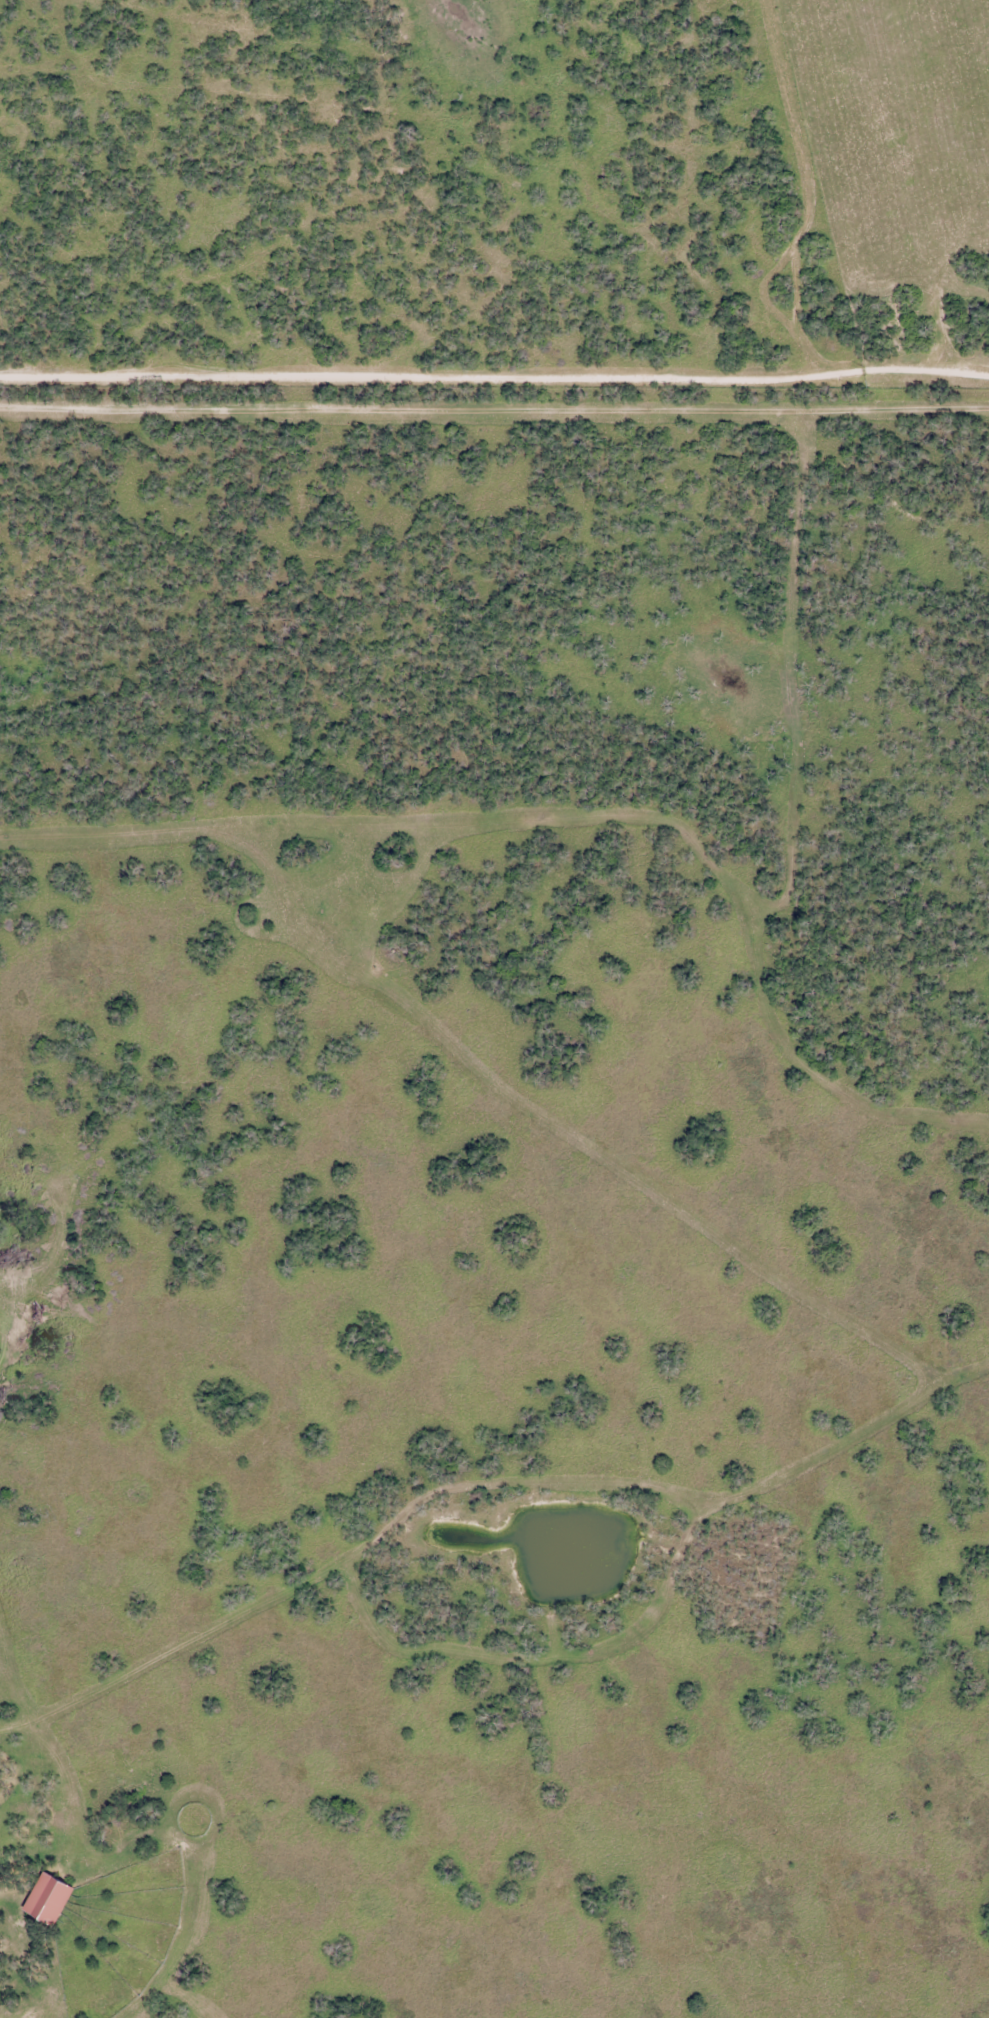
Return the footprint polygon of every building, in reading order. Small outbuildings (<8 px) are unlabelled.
[(55,1925),(74,1886),(43,1871),(24,1910),(55,1925)]
